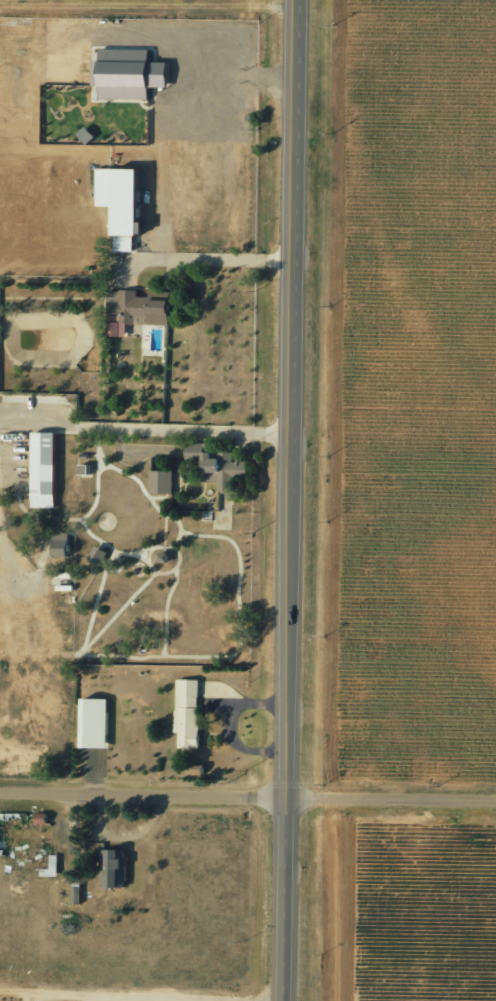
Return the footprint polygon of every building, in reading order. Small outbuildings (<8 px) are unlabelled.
[(97,99),(146,99),(146,86),(164,86),(165,61),(147,61),(147,49),(97,49),(97,99)] [(93,168),(93,206),(110,206),(110,251),(134,251),(134,210),(140,210),(140,169),(93,168)] [(106,335),(124,336),(124,324),(166,325),(167,299),(135,299),(135,290),(107,290),(106,335)] [(54,508),(53,432),(29,433),(30,508),(54,508)] [(200,462),(200,481),(216,481),(216,490),(230,490),(229,477),(247,477),(246,460),(232,460),(232,453),(209,454),(209,452),(198,452),(198,444),(184,444),(184,462),(200,462)] [(148,493),(170,493),(171,470),(148,470),(148,493)] [(51,533),(50,556),(65,557),(65,533),(51,533)] [(86,560),(99,566),(105,552),(92,546),(86,560)] [(173,733),(177,733),(177,748),(197,749),(198,680),(175,679),(173,733)] [(78,748),(105,748),(106,699),(79,698),(78,748)] [(124,850),(98,850),(98,862),(103,862),(103,888),(124,888),(124,850)] [(56,877),(56,855),(49,855),(48,869),(40,869),(39,876),(56,877)] [(70,905),(79,905),(79,887),(70,888),(70,905)]
